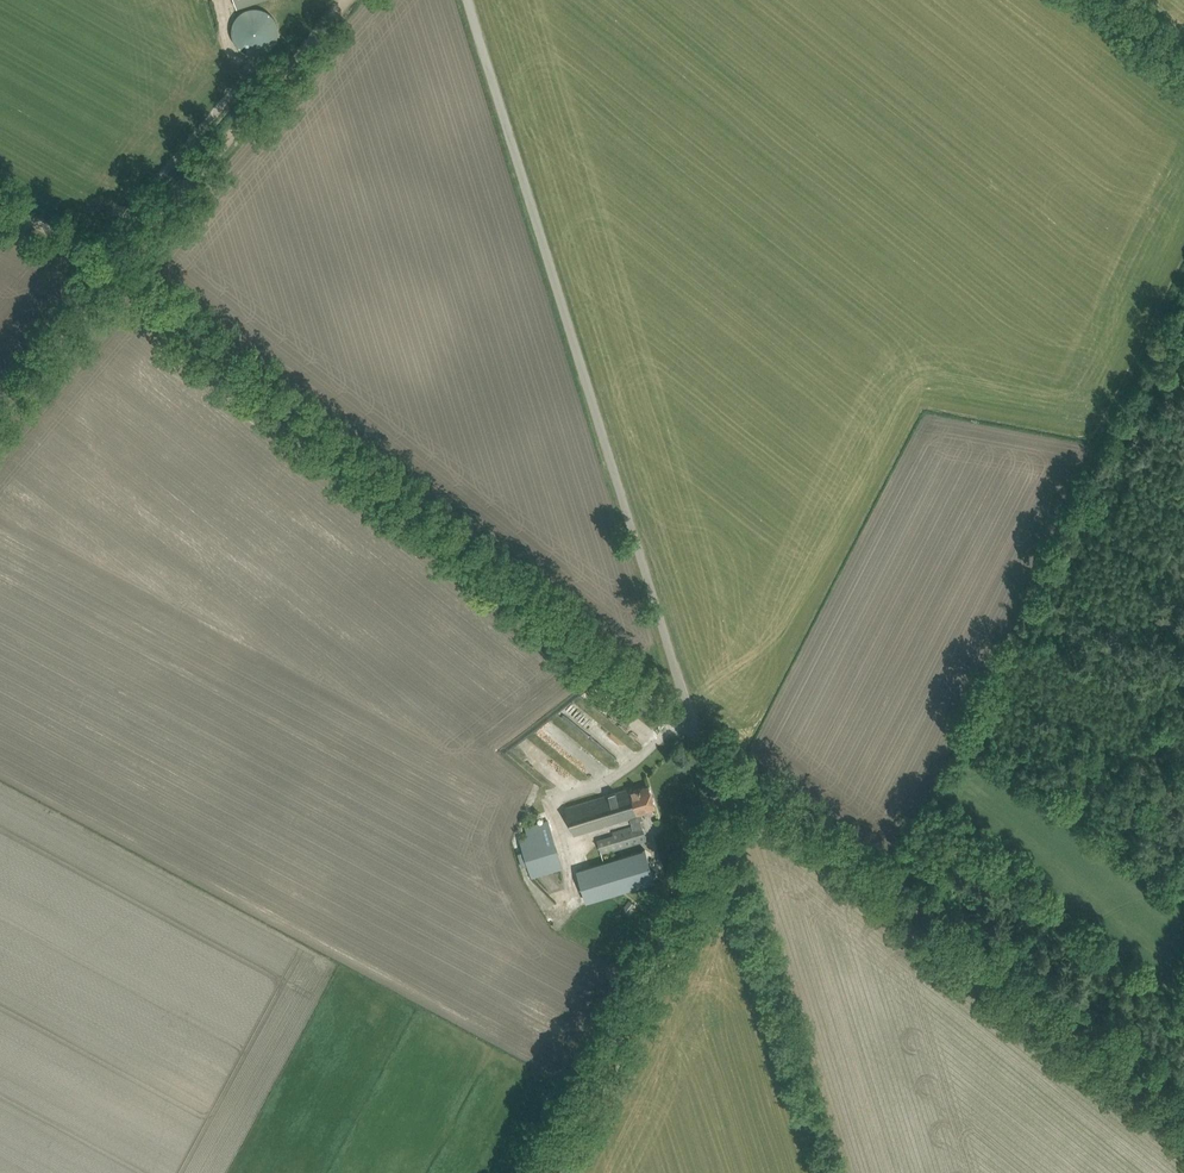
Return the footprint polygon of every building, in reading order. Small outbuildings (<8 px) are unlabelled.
[(232,29),(232,31),(232,33),(232,35),(233,37),(233,39),(234,41),(235,43),(236,45),(237,46),(239,48),(240,49),(242,51),(243,52),(245,53),(247,53),(249,54),(251,54),(253,55),(255,55),(257,55),(259,54),(261,54),(263,53),(265,52),(267,52),(268,50),(270,49),(272,48),(273,46),(274,45),(275,43),(276,41),(277,39),(278,37),(278,35),(278,33),(278,31),(278,29),(278,27),(277,25),(277,23),(276,21),(275,20),(274,18),(273,16),(271,15),(270,13),(268,12),(267,11),(265,10),(263,9),(261,9),(259,8),(257,8),(255,8),(253,8),(251,8),(249,9),(247,10),(245,10),(243,11),(242,12),(240,14),(238,15),(237,16),(236,18),(235,20),(234,22),(233,23),(233,25),(232,27),(232,29)] [(630,787),(566,807),(574,835),(630,817),(633,825),(612,832),(613,835),(597,840),(601,854),(617,849),(647,841),(640,819),(643,818),(641,811),(655,806),(648,785),(638,788),(637,788),(631,790),(630,787)] [(525,827),(528,836),(520,839),(532,877),(563,868),(551,830),(548,820),(525,827)] [(588,867),(576,871),(578,876),(586,901),(643,883),(654,880),(645,850),(588,867)] [(630,899),(623,907),(628,912),(635,904),(630,899)]
